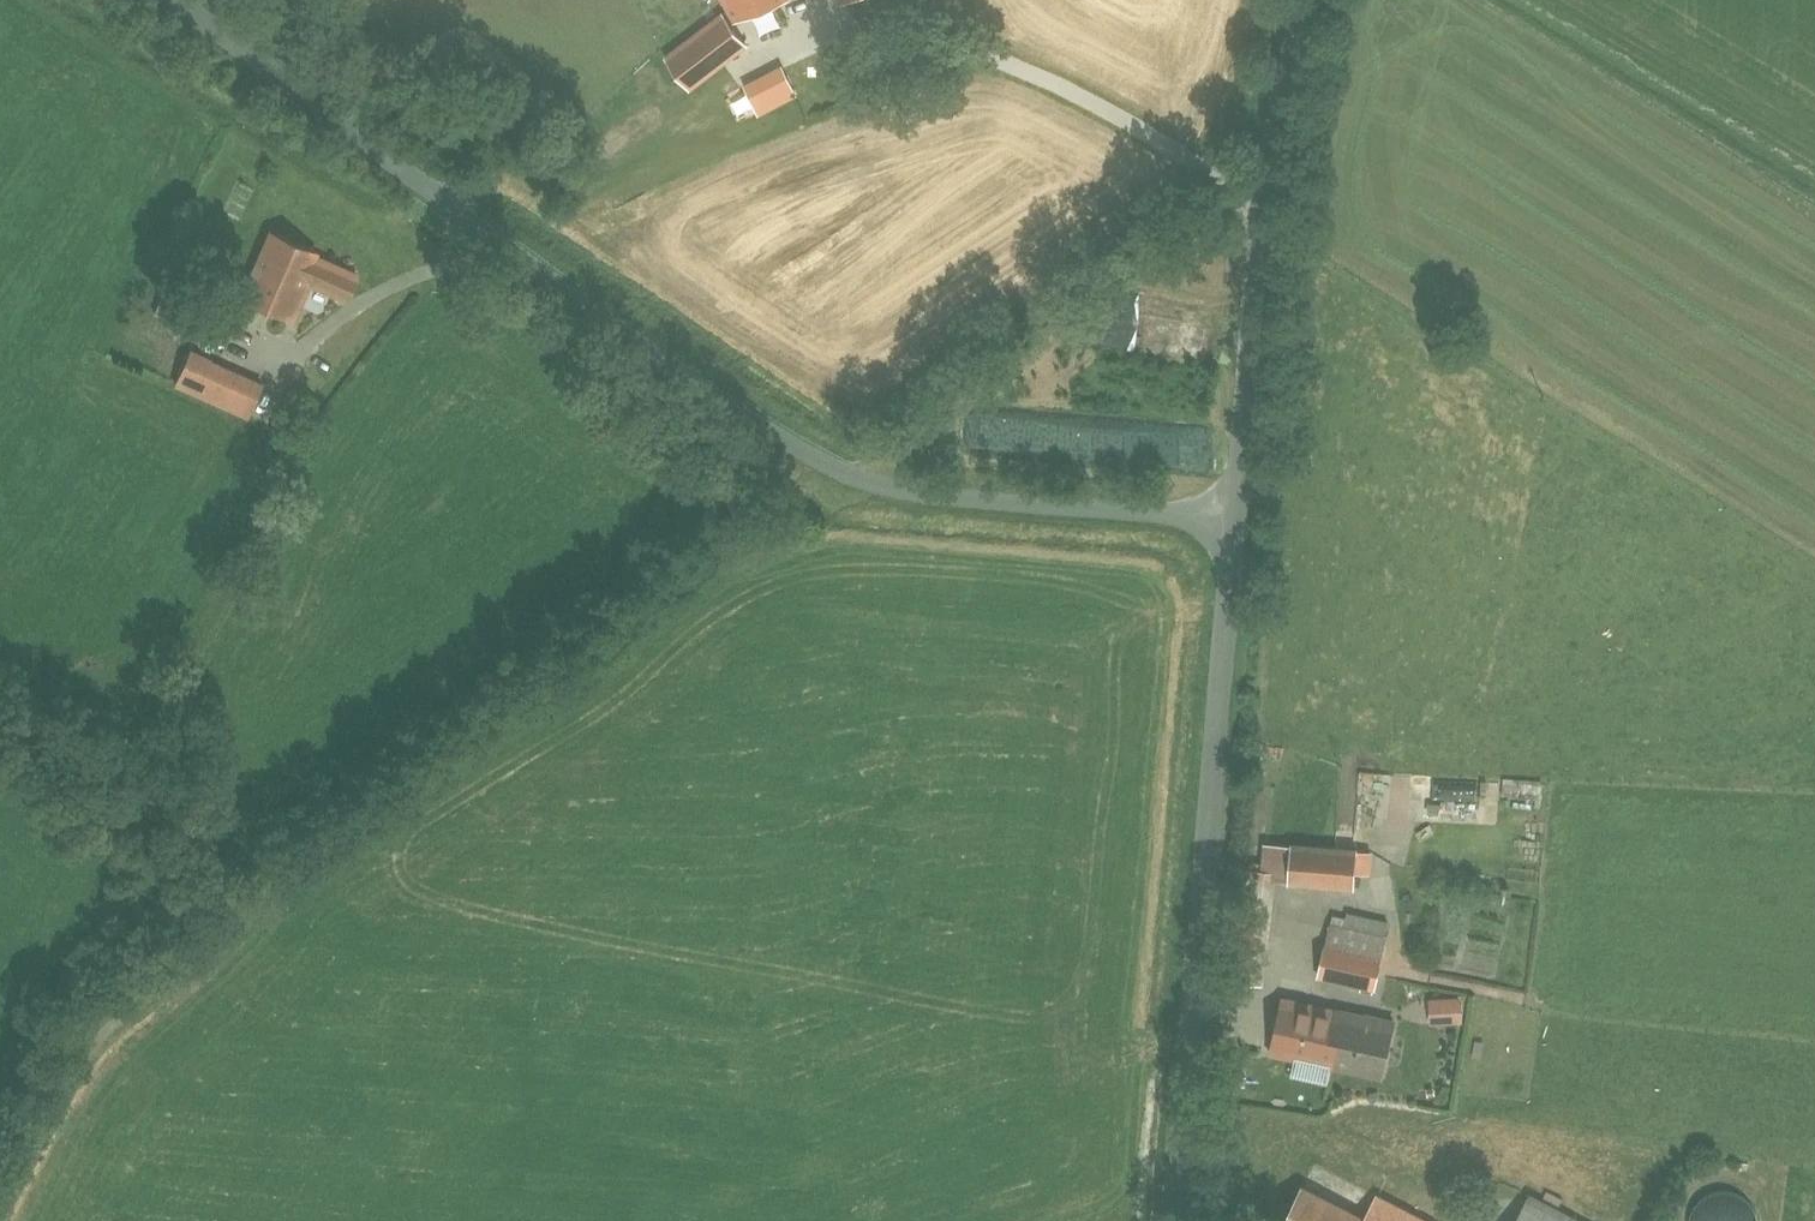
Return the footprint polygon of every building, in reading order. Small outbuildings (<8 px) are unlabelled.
[(735,22),(784,0),(725,0),(735,22)] [(666,58),(690,89),(747,46),(723,15),(666,58)] [(753,83),(766,110),(797,95),(784,68),(753,83)] [(273,236),(246,297),(293,318),(309,283),(347,300),(359,274),(273,236)] [(170,389),(251,431),(267,401),(185,359),(170,389)] [(1370,850),(1351,848),(1287,842),(1283,884),(1347,890),(1349,872),(1367,874),(1370,850)] [(1326,923),(1313,982),(1369,994),(1382,936),(1326,923)] [(1427,1023),(1462,1021),(1460,996),(1426,997),(1427,1023)] [(1332,1008),(1278,997),(1266,1054),(1321,1065),(1320,1070),(1382,1083),(1395,1017),(1333,1005),(1332,1008)] [(1368,1191),(1357,1211),(1295,1178),(1284,1199),(1272,1220),(1425,1220),(1368,1191)] [(1526,1190),(1510,1220),(1586,1220),(1526,1190)] [(1740,1202),(1727,1195),(1715,1194),(1701,1198),(1691,1206),(1685,1218),(1684,1220),(1752,1220),(1749,1213),(1740,1202)]
